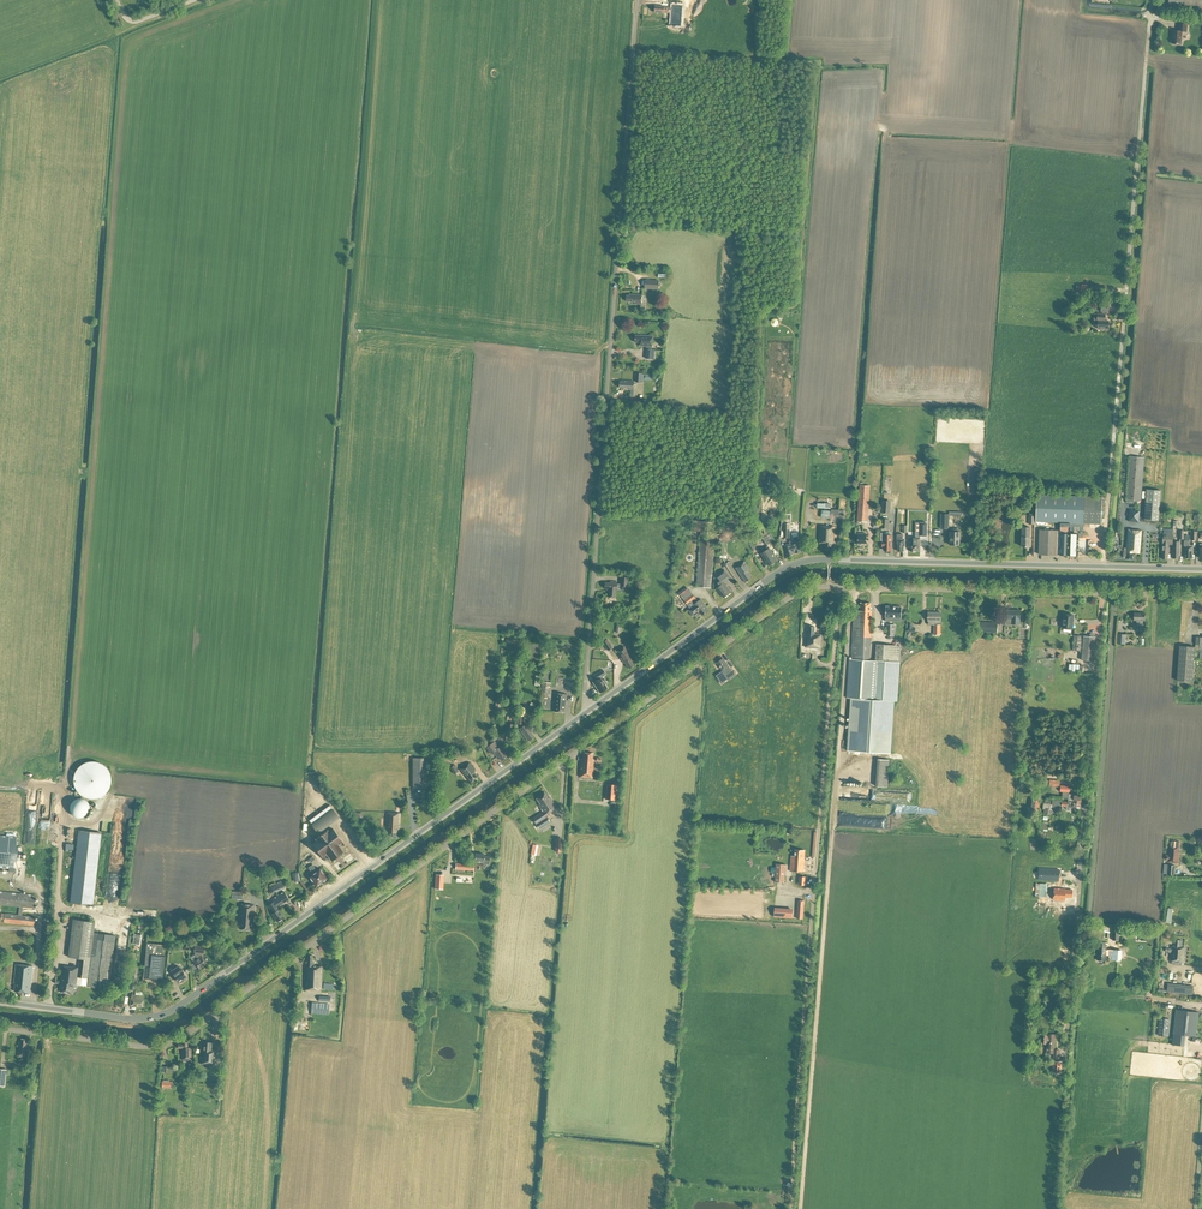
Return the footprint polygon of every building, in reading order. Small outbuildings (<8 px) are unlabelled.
[(694,10),(695,4),(680,3),(680,11),(689,12),(689,10),(694,10)] [(1173,31),(1172,44),(1181,44),(1182,31),(1187,32),(1187,22),(1180,22),(1179,31),(1173,31)] [(79,34),(81,42),(106,36),(104,28),(79,34)] [(645,280),(645,289),(659,290),(660,281),(645,280)] [(1088,293),(1089,285),(1081,284),(1080,292),(1088,293)] [(1094,293),(1106,294),(1106,286),(1095,285),(1094,293)] [(642,295),(630,294),(630,296),(627,296),(627,301),(635,302),(635,304),(642,304),(642,295)] [(1109,312),(1109,304),(1102,303),(1101,312),(1109,312)] [(1108,330),(1109,321),(1105,321),(1105,314),(1097,314),(1094,314),(1094,320),(1098,321),(1098,329),(1108,330)] [(655,350),(652,350),(653,337),(636,335),(635,342),(640,342),(640,346),(647,346),(647,349),(646,358),(654,359),(655,350)] [(622,380),(622,382),(620,382),(619,388),(628,388),(628,390),(633,390),(634,381),(622,380)] [(1137,501),(1141,501),(1144,457),(1130,456),(1126,503),(1136,504),(1137,501)] [(981,486),(983,470),(973,469),(972,485),(973,485),(972,494),(977,494),(978,485),(981,486)] [(867,522),(870,486),(860,485),(857,522),(867,522)] [(1147,490),(1144,520),(1159,521),(1161,491),(1147,490)] [(1037,494),(1036,522),(1060,522),(1070,523),(1101,524),(1102,497),(1037,494)] [(843,522),(844,510),(831,509),(830,521),(843,522)] [(1129,521),(1139,522),(1140,511),(1130,510),(1129,521)] [(940,529),(948,529),(949,515),(940,515),(940,529)] [(889,528),(890,519),(882,519),(882,528),(889,528)] [(716,522),(702,521),(693,520),(692,531),(701,532),(697,587),(711,588),(716,522)] [(1060,548),(1059,555),(1069,555),(1070,534),(1070,533),(1070,523),(1060,522),(1060,533),(1060,546),(1060,548)] [(910,543),(910,547),(911,547),(911,551),(915,552),(915,551),(920,551),(920,543),(920,538),(920,536),(927,536),(927,523),(920,523),(919,533),(916,533),(915,538),(911,537),(911,543),(910,543)] [(834,540),(835,527),(820,526),(819,543),(825,543),(824,550),(832,550),(832,544),(833,544),(834,540)] [(1030,533),(1030,527),(1022,527),(1022,533),(1024,533),(1024,537),(1022,537),(1022,547),(1030,547),(1030,537),(1029,537),(1030,533)] [(950,545),(960,545),(960,532),(953,532),(953,529),(950,529),(950,545)] [(1163,534),(1162,547),(1161,547),(1161,552),(1163,552),(1162,559),(1167,559),(1168,552),(1169,553),(1169,547),(1168,547),(1169,544),(1173,544),(1173,541),(1173,530),(1163,529),(1163,534)] [(1059,548),(1059,546),(1058,546),(1058,531),(1040,530),(1039,554),(1057,555),(1057,548),(1059,548)] [(1124,552),(1123,557),(1127,557),(1126,559),(1132,559),(1133,553),(1140,553),(1142,535),(1142,531),(1132,530),(1128,530),(1127,533),(1125,552),(1124,552)] [(886,551),(891,551),(892,542),(891,542),(891,535),(887,535),(887,533),(881,533),(881,541),(883,541),(883,542),(882,542),(882,547),(884,547),(884,549),(886,549),(886,551)] [(1070,534),(1069,555),(1078,556),(1079,534),(1078,534),(1074,534),(1074,533),(1072,533),(1071,533),(1071,534),(1070,534)] [(862,545),(862,543),(866,543),(866,534),(858,534),(858,543),(858,545),(862,545)] [(772,542),(768,535),(763,539),(767,546),(772,542)] [(790,544),(785,545),(788,555),(789,556),(791,555),(792,554),(801,552),(798,542),(800,541),(798,536),(793,538),(794,539),(789,540),(790,544)] [(1185,546),(1185,558),(1192,558),(1192,553),(1193,553),(1193,546),(1189,546),(1189,541),(1184,540),(1184,546),(1185,546)] [(756,548),(752,542),(748,545),(752,551),(756,548)] [(777,560),(768,546),(764,548),(763,548),(759,550),(761,553),(769,566),(777,560)] [(735,568),(745,583),(752,578),(748,572),(751,570),(745,561),(735,568)] [(719,579),(718,580),(717,581),(721,586),(717,588),(724,597),(731,592),(724,583),(731,577),(725,569),(717,576),(719,579)] [(620,584),(617,584),(617,582),(610,581),(610,583),(605,583),(604,588),(606,588),(606,590),(609,590),(609,598),(614,598),(615,591),(616,591),(616,586),(626,587),(627,577),(621,577),(620,584)] [(690,590),(689,591),(686,587),(679,593),(690,608),(688,609),(693,616),(700,612),(703,615),(709,610),(701,599),(698,602),(690,590)] [(876,644),(875,661),(870,660),(872,611),(870,611),(871,603),(861,603),(860,611),(854,610),(852,659),(849,659),(847,698),(850,698),(847,751),(890,753),(894,700),(897,701),(901,645),(876,644)] [(886,606),(885,617),(886,617),(886,621),(890,621),(890,617),(901,617),(902,607),(886,606)] [(1007,610),(1007,618),(1006,618),(1006,624),(1012,624),(1020,624),(1020,619),(1020,610),(1007,610)] [(928,625),(934,625),(934,634),(940,635),(941,625),(941,622),(941,612),(928,612),(928,621),(928,625)] [(1141,625),(1141,621),(1145,621),(1145,613),(1134,613),(1134,620),(1137,620),(1137,625),(1141,625)] [(1072,629),(1073,615),(1064,614),(1063,628),(1072,629)] [(997,633),(997,623),(980,622),(977,622),(977,627),(980,627),(979,632),(984,632),(997,633)] [(889,635),(898,635),(898,624),(889,624),(889,635)] [(805,647),(822,648),(823,634),(814,634),(815,627),(809,626),(809,629),(807,629),(806,637),(805,647)] [(1117,644),(1125,644),(1126,634),(1117,634),(1117,644)] [(1083,638),(1081,638),(1081,635),(1074,635),(1072,650),(1080,651),(1080,652),(1082,653),(1081,660),(1093,661),(1095,637),(1083,636),(1083,638)] [(602,642),(608,651),(613,647),(607,639),(602,642)] [(633,665),(629,659),(632,658),(624,646),(616,652),(624,663),(625,662),(629,668),(633,665)] [(1180,646),(1177,680),(1192,681),(1195,647),(1180,646)] [(723,670),(716,675),(719,681),(723,678),(726,676),(727,675),(726,675),(727,675),(732,671),(728,665),(726,661),(726,662),(723,658),(717,662),(719,666),(721,670),(722,669),(723,670)] [(1070,670),(1084,672),(1085,665),(1071,663),(1070,670)] [(600,693),(607,688),(600,678),(605,674),(603,670),(593,676),(596,680),(593,682),(600,693)] [(548,687),(550,687),(550,683),(542,682),(540,697),(547,698),(548,687)] [(555,693),(554,705),(554,711),(565,712),(565,703),(566,703),(567,694),(555,693)] [(525,707),(518,707),(516,724),(522,724),(523,716),(524,716),(525,707)] [(527,724),(521,728),(519,729),(526,738),(527,737),(529,740),(534,736),(531,731),(532,730),(527,724)] [(495,741),(493,742),(486,747),(491,754),(493,752),(497,757),(498,756),(501,760),(508,756),(501,746),(499,747),(495,741)] [(583,752),(582,759),(581,759),(580,777),(592,778),(594,760),(592,759),(593,753),(583,752)] [(83,758),(74,790),(107,799),(115,767),(83,758)] [(877,759),(876,787),(888,787),(889,760),(877,759)] [(465,774),(471,782),(478,777),(474,771),(475,770),(469,762),(460,769),(464,775),(465,774)] [(414,764),(414,782),(426,782),(426,764),(414,764)] [(458,771),(454,765),(450,768),(454,774),(458,771)] [(616,785),(606,784),(605,799),(615,799),(616,785)] [(1063,791),(1062,798),(1068,799),(1068,800),(1081,801),(1081,795),(1068,794),(1069,786),(1061,785),(1060,791),(1063,791)] [(347,797),(343,792),(338,797),(342,801),(347,797)] [(549,822),(546,817),(545,815),(556,808),(550,797),(548,798),(544,792),(536,798),(540,804),(538,805),(542,811),(532,818),(534,820),(539,828),(549,822)] [(1031,810),(1039,811),(1040,800),(1032,799),(1031,810)] [(1061,808),(1062,806),(1066,806),(1066,809),(1070,809),(1070,807),(1080,808),(1081,801),(1068,800),(1068,802),(1053,800),(1052,805),(1050,805),(1051,801),(1046,800),(1045,803),(1043,803),(1043,809),(1044,809),(1044,814),(1050,814),(1050,810),(1051,810),(1051,813),(1058,813),(1058,810),(1061,811),(1061,808)] [(78,808),(74,808),(74,816),(90,816),(90,803),(78,803),(78,808)] [(329,832),(327,830),(325,832),(322,828),(338,816),(330,805),(309,820),(313,825),(312,825),(317,831),(314,832),(318,837),(316,839),(317,841),(313,844),(323,859),(328,856),(331,860),(343,852),(340,847),(344,844),(333,829),(329,832)] [(401,813),(387,812),(385,834),(387,835),(387,837),(397,838),(397,833),(399,833),(400,813),(401,813)] [(93,905),(101,833),(79,830),(71,903),(93,905)] [(14,869),(15,861),(18,861),(19,846),(16,845),(17,837),(0,835),(0,868),(14,869)] [(1169,853),(1169,855),(1165,855),(1165,859),(1168,859),(1168,862),(1178,863),(1180,846),(1179,846),(1179,842),(1172,841),(1171,846),(1170,846),(1169,853)] [(790,871),(804,872),(805,860),(804,860),(805,850),(795,849),(794,856),(791,856),(790,871)] [(484,856),(485,854),(475,854),(474,861),(483,862),(483,863),(489,864),(489,857),(484,856)] [(775,881),(784,882),(786,864),(776,864),(775,881)] [(313,874),(310,877),(316,886),(327,878),(320,869),(317,871),(312,865),(308,867),(313,874)] [(1039,868),(1038,880),(1059,881),(1060,869),(1039,868)] [(437,888),(446,888),(446,873),(437,873),(437,888)] [(799,876),(799,880),(796,880),(796,884),(799,884),(799,885),(805,885),(806,877),(799,876)] [(270,887),(270,894),(284,889),(281,881),(277,882),(278,884),(270,887)] [(1036,883),(1035,896),(1038,897),(1045,897),(1046,884),(1036,883)] [(1054,888),(1053,900),(1065,900),(1065,897),(1072,897),(1073,890),(1066,889),(1054,888)] [(273,902),(270,904),(268,906),(273,913),(271,914),(274,918),(275,918),(277,922),(283,917),(281,914),(281,913),(279,910),(280,908),(279,906),(289,899),(284,891),(272,899),(272,900),(273,902)] [(23,907),(35,908),(36,895),(0,892),(0,904),(19,906),(18,915),(1,914),(1,920),(4,920),(4,922),(34,925),(35,917),(22,916),(23,907)] [(251,922),(253,922),(255,905),(240,904),(238,923),(240,923),(240,929),(250,930),(251,922)] [(774,917),(792,918),(793,910),(775,909),(774,917)] [(86,986),(108,989),(115,936),(94,933),(95,922),(73,919),(68,957),(80,958),(79,968),(62,966),(60,982),(61,982),(60,992),(72,994),(73,987),(76,987),(77,977),(87,979),(86,986)] [(190,939),(200,940),(200,934),(199,934),(199,932),(193,931),(193,934),(190,934),(190,939)] [(1181,966),(1182,963),(1183,963),(1185,947),(1182,947),(1182,940),(1175,940),(1175,946),(1172,946),(1172,949),(1169,949),(1169,948),(1166,948),(1165,952),(1171,952),(1170,961),(1172,962),(1172,965),(1181,966)] [(1097,959),(1106,960),(1106,948),(1105,948),(1105,942),(1100,942),(1096,942),(1096,948),(1098,948),(1097,959)] [(147,943),(144,968),(143,980),(149,977),(162,979),(164,956),(162,956),(163,945),(147,943)] [(195,952),(195,955),(194,954),(190,957),(193,961),(199,969),(207,964),(201,955),(201,953),(204,953),(205,946),(195,945),(194,952),(195,952)] [(305,989),(322,990),(323,966),(314,966),(314,962),(312,962),(313,955),(308,955),(308,957),(306,957),(305,989)] [(33,966),(16,964),(14,984),(15,984),(15,991),(30,993),(33,966)] [(182,970),(182,971),(178,966),(171,971),(174,976),(178,982),(179,981),(180,982),(182,981),(182,980),(186,977),(182,970)] [(1061,979),(1065,983),(1070,980),(1065,975),(1061,979)] [(1194,986),(1173,984),(1168,983),(1167,992),(1192,996),(1194,986)] [(131,1005),(143,1007),(144,996),(132,995),(131,1005)] [(311,1013),(328,1014),(329,1004),(312,1003),(311,1013)] [(1173,1034),(1196,1036),(1198,1012),(1176,1010),(1173,1034)] [(1159,1035),(1167,1036),(1169,1019),(1160,1018),(1159,1035)] [(1045,1035),(1045,1041),(1044,1043),(1047,1044),(1047,1053),(1053,1053),(1053,1058),(1060,1059),(1060,1049),(1054,1049),(1055,1044),(1055,1040),(1056,1040),(1056,1034),(1049,1033),(1049,1035),(1045,1035)] [(17,1056),(27,1057),(29,1039),(21,1038),(20,1045),(18,1045),(17,1056)] [(191,1060),(191,1047),(188,1048),(187,1042),(182,1042),(182,1044),(178,1044),(178,1048),(181,1048),(181,1060),(191,1060)] [(215,1069),(215,1065),(216,1065),(217,1050),(211,1050),(212,1042),(203,1042),(203,1049),(202,1049),(201,1064),(209,1064),(209,1068),(215,1069)] [(1053,1061),(1052,1072),(1061,1073),(1062,1061),(1053,1061)]
